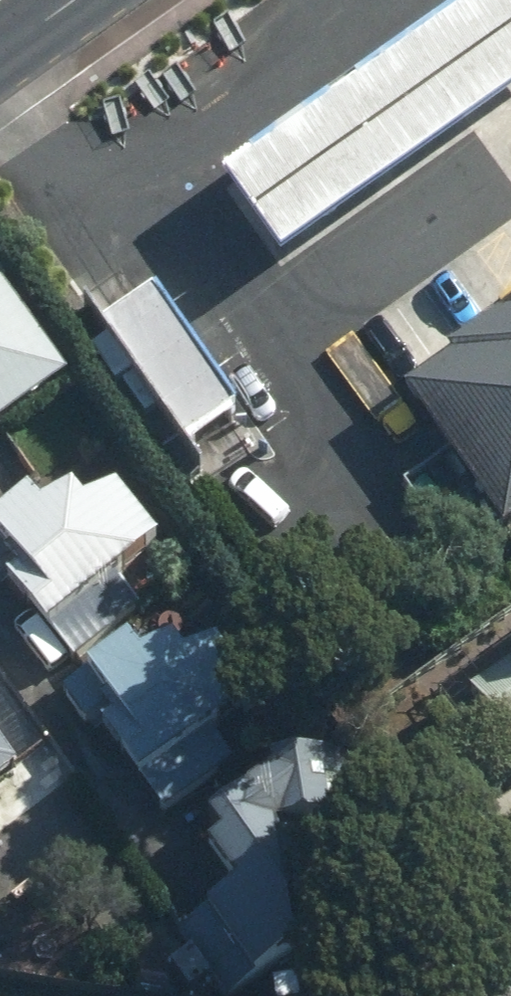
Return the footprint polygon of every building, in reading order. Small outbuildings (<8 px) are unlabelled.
[(222,193),(282,275),(510,110),(510,0),(488,0),(222,193)] [(69,385),(2,294),(0,295),(0,436),(69,385)] [(238,418),(154,299),(102,336),(186,455),(238,418)] [(406,400),(506,539),(510,536),(510,318),(501,325),(499,323),(447,359),(453,367),(406,400)] [(0,518),(0,586),(43,643),(50,638),(78,674),(146,622),(120,587),(158,558),(81,457),(0,518)] [(56,690),(136,796),(274,691),(194,585),(146,622),(78,674),(56,690)] [(468,698),(510,750),(510,663),(468,698)] [(16,753),(0,730),(0,765),(16,753)] [(176,922),(219,995),(243,995),(322,950),(268,858),(289,847),(282,835),(356,826),(348,759),(255,770),(258,798),(208,827),(217,841),(193,855),(218,898),(176,922)]
